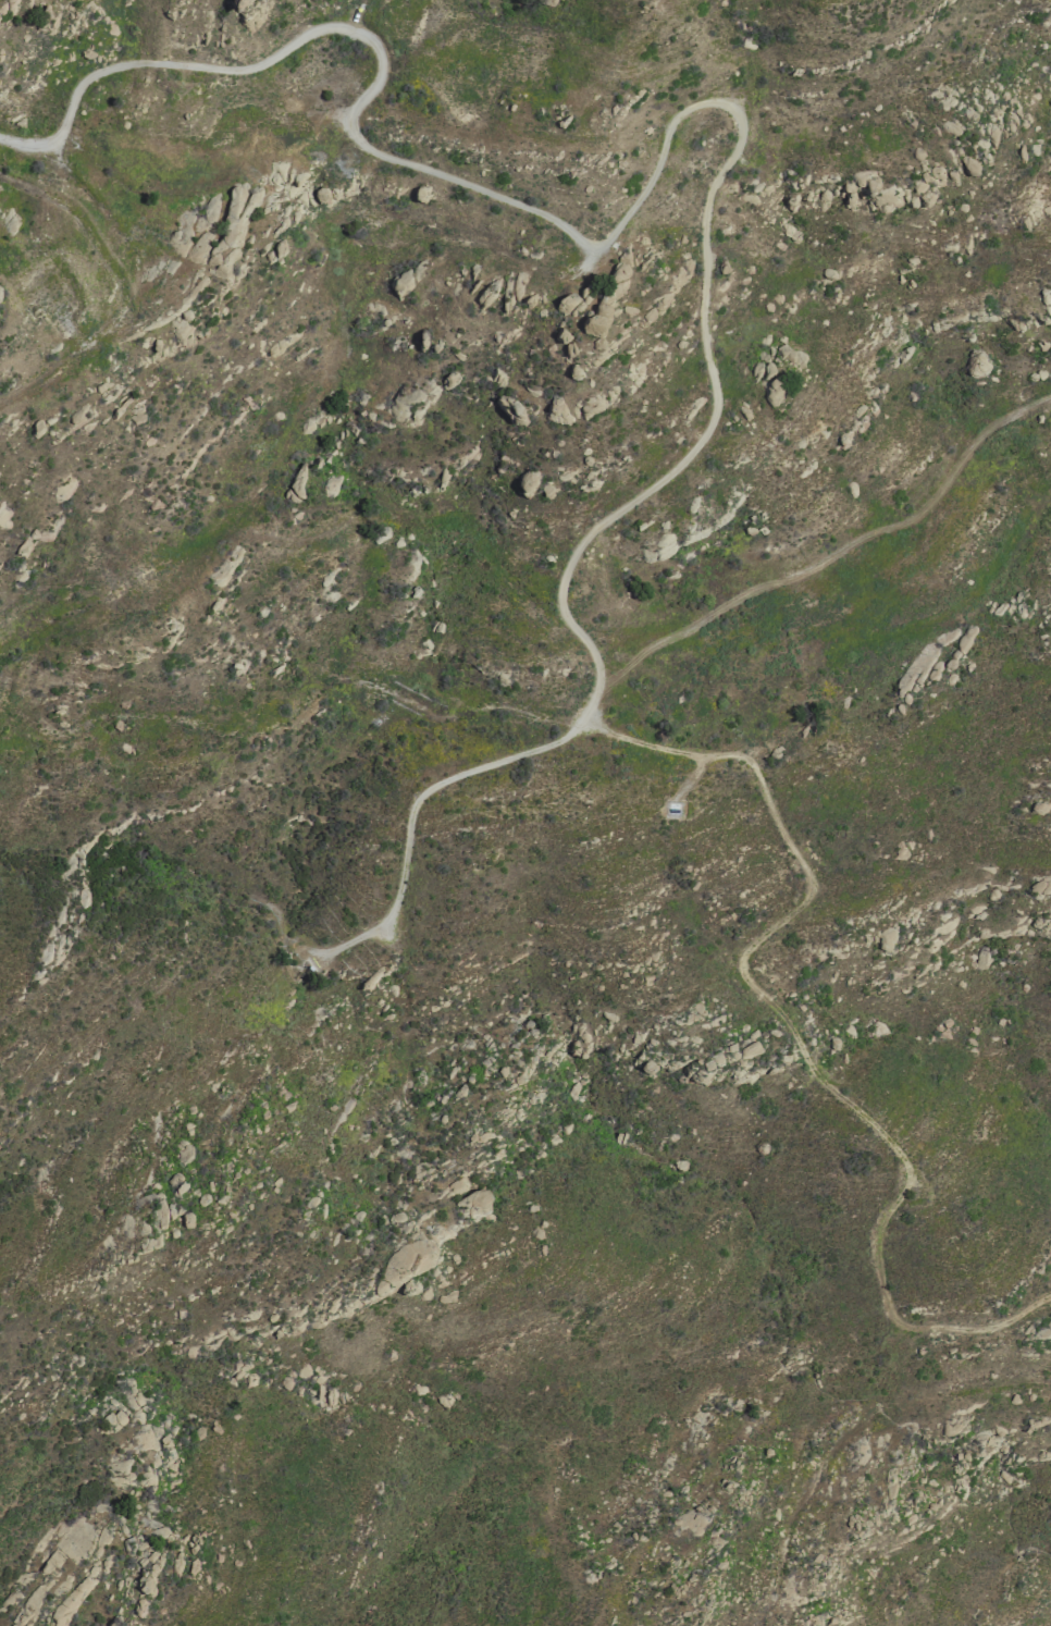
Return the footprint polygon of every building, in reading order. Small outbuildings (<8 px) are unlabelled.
[(792,372),(808,362),(800,348),(791,353),(785,343),(777,348),(792,372)] [(990,364),(976,352),(962,369),(976,381),(990,364)] [(738,1050),(743,1061),(761,1052),(756,1042),(738,1050)] [(470,1204),(487,1212),(494,1197),(476,1189),(470,1204)] [(1040,1328),(1050,1339),(1050,1338),(1050,1319),(1040,1328)]
